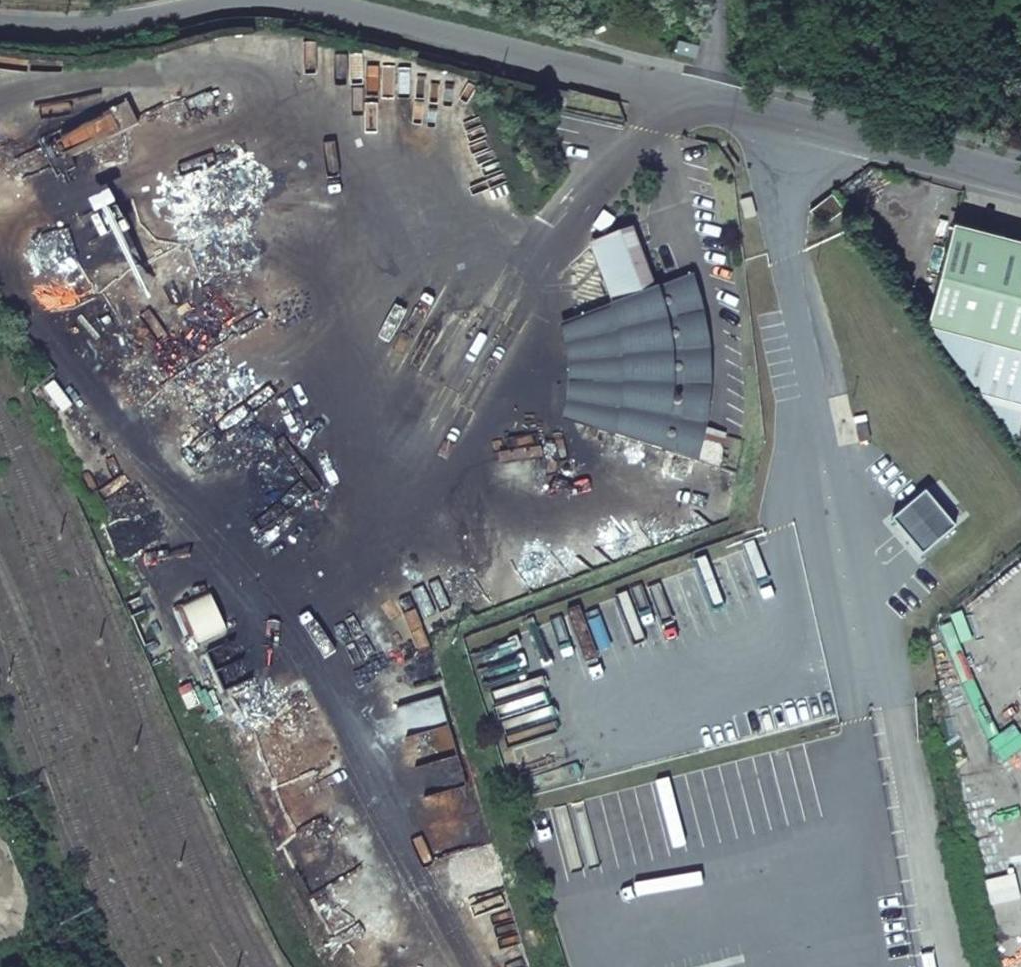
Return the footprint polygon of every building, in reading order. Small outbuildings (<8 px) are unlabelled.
[(700,43),(679,38),(676,51),(697,56),(700,43)] [(954,222),(928,322),(1012,434),(1020,436),(1020,401),(1011,399),(1020,362),(1020,240),(954,222)] [(569,422),(692,460),(693,458),(700,436),(700,434),(702,423),(704,412),(704,408),(706,394),(706,360),(705,358),(705,352),(705,350),(704,340),(698,307),(696,299),(696,297),(693,290),(693,289),(688,276),(648,291),(625,231),(585,246),(607,307),(567,322),(574,343),(577,361),(577,382),(576,383),(576,396),(575,397),(575,400),(573,410),(569,422)] [(1011,399),(1020,401),(1020,362),(1011,399)] [(891,520),(921,554),(954,527),(924,492),(891,520)]
